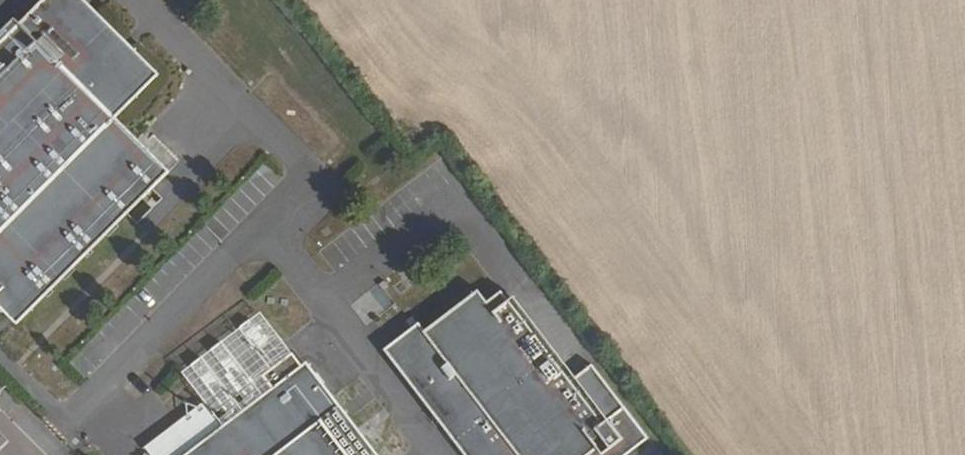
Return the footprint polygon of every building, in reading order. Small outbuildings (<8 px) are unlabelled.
[(16,325),(169,171),(115,117),(158,74),(84,0),(41,0),(18,24),(22,27),(14,35),(10,31),(0,41),(0,309),(16,325)] [(649,438),(591,364),(575,376),(570,380),(508,300),(501,290),(486,301),(478,290),(424,330),(418,322),(388,345),(383,349),(464,454),(627,454),(649,438)] [(306,375),(311,372),(304,363),(300,367),(306,375)] [(184,454),(369,454),(327,400),(331,398),(311,372),(306,375),(300,367),(184,454)]
